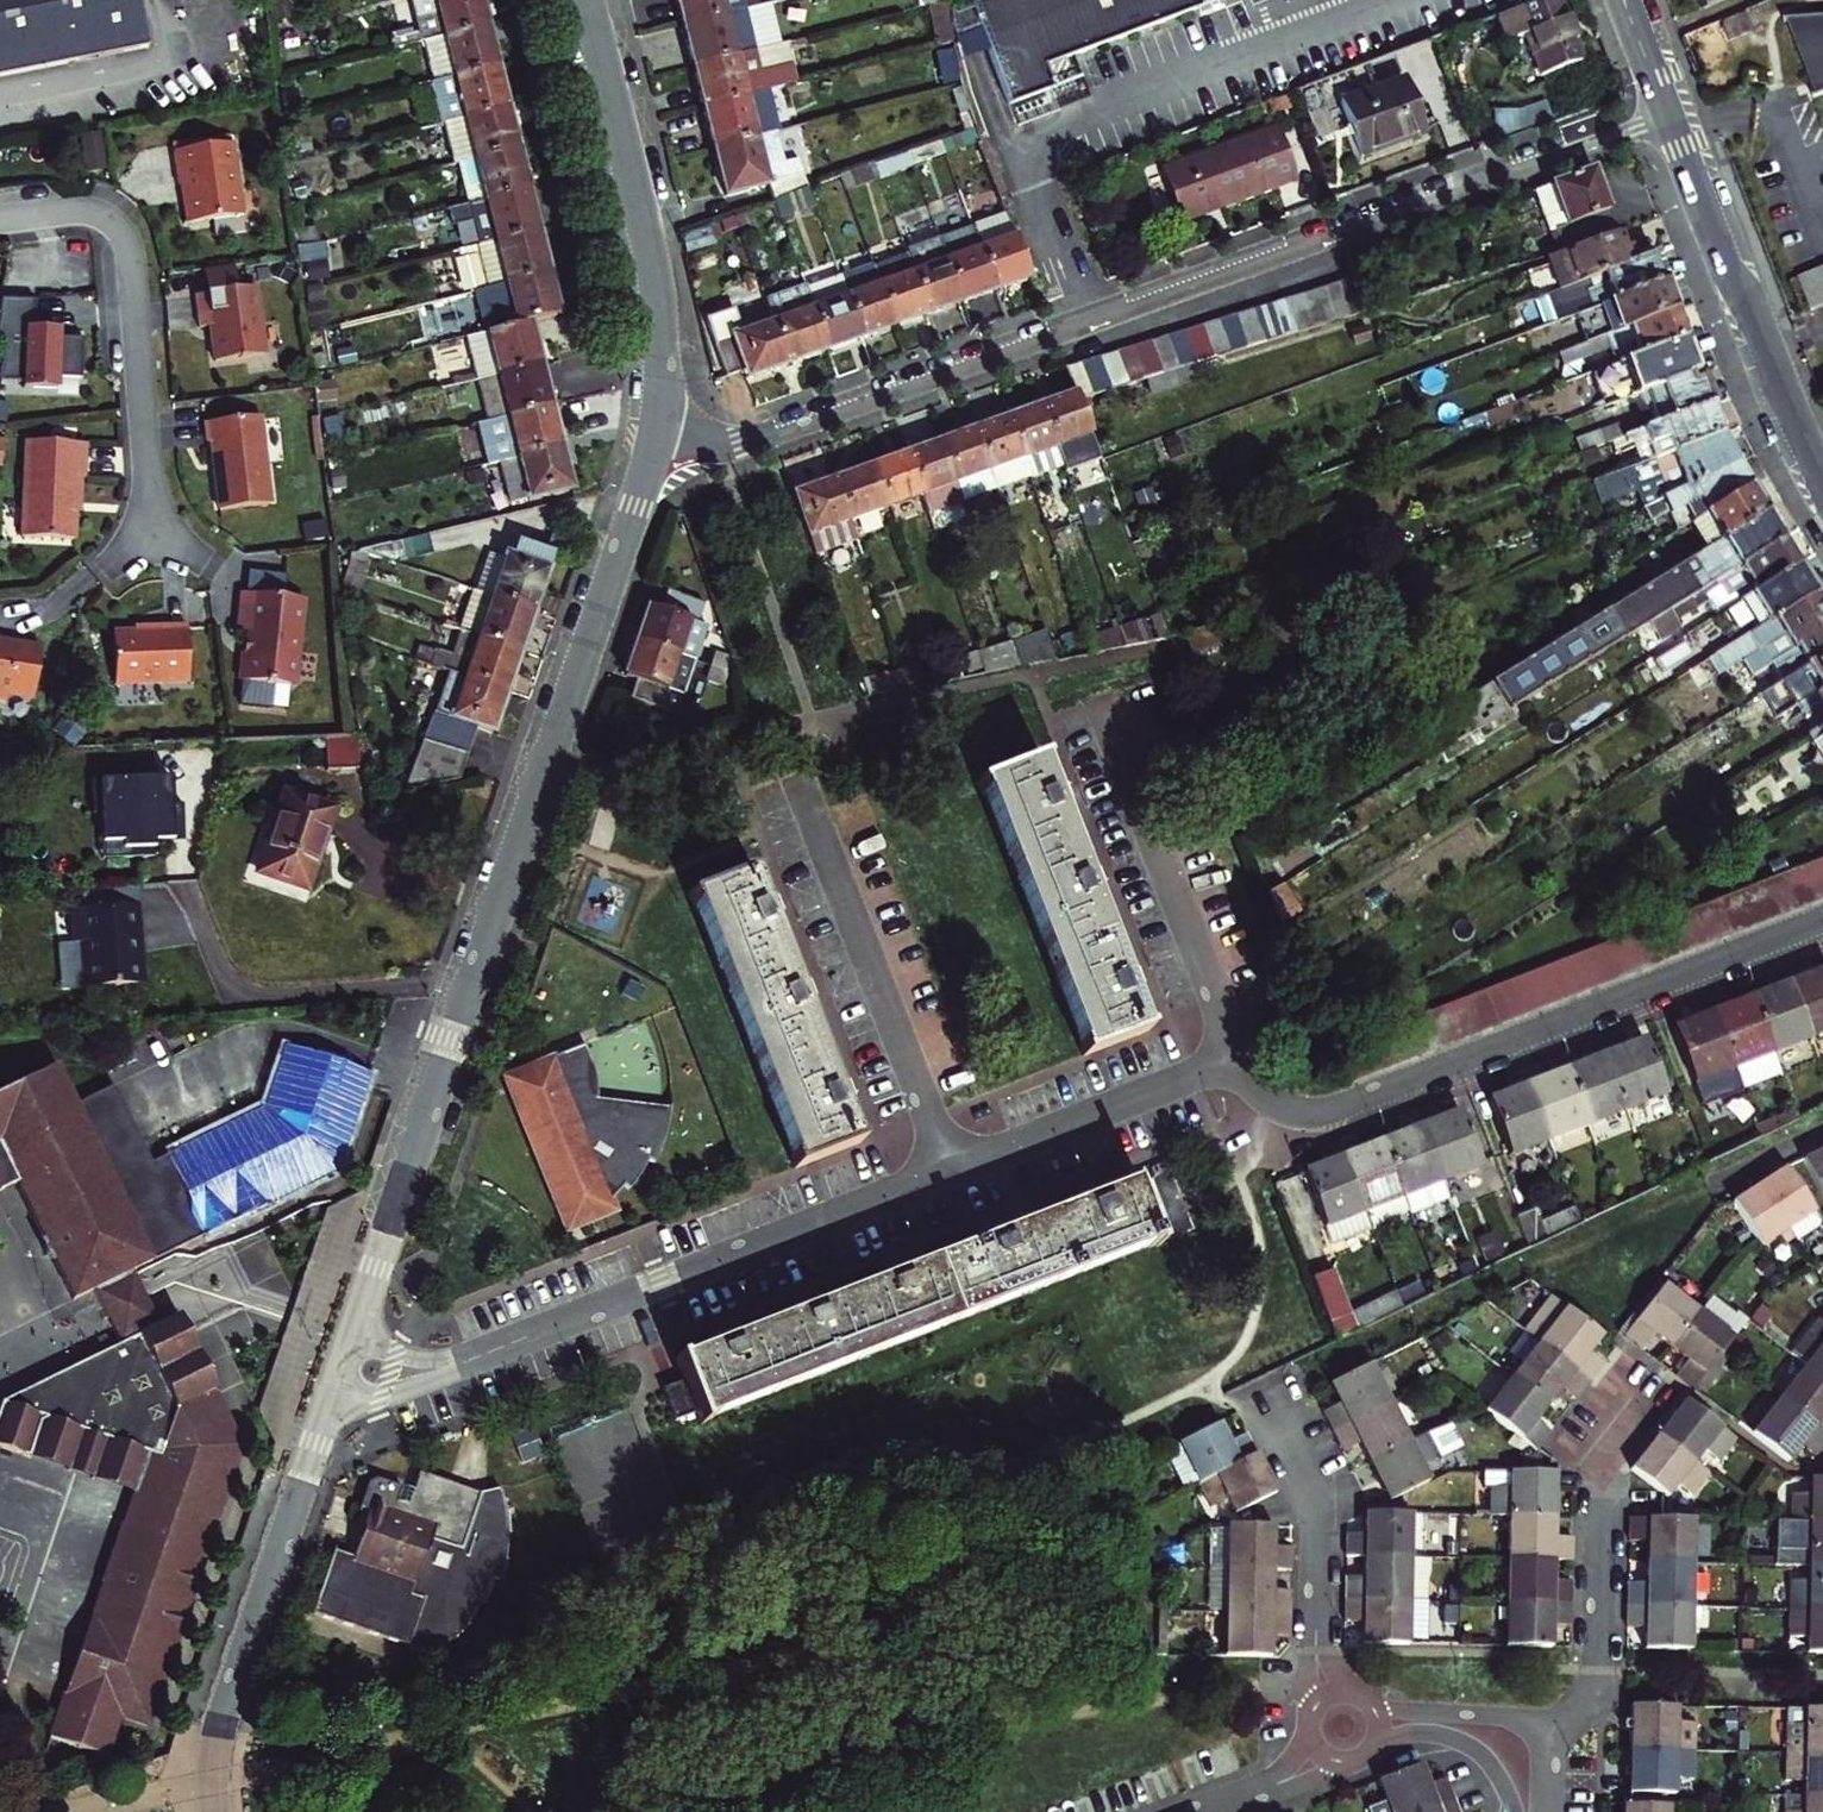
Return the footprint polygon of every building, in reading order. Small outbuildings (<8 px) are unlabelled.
[(146,47),(137,0),(0,0),(0,76),(146,47)] [(422,36),(487,20),(481,0),(413,0),(418,23),(409,24),(409,22),(390,27),(394,43),(408,39),(422,36)] [(677,17),(700,11),(738,1),(737,0),(673,0),(677,17)] [(787,0),(756,0),(759,12),(788,5),(787,0)] [(940,37),(952,34),(951,19),(948,0),(935,0),(940,37)] [(980,8),(977,0),(948,0),(951,19),(980,8)] [(1046,49),(1068,42),(1189,0),(977,0),(980,8),(1007,88),(1052,71),(1046,49)] [(1496,7),(1505,33),(1523,27),(1538,67),(1582,52),(1563,0),(1516,0),(1496,7)] [(677,17),(687,58),(748,42),(738,1),(700,11),(677,17)] [(1788,8),(1819,85),(1822,83),(1822,5),(1788,8)] [(1753,26),(1746,9),(1722,19),(1728,35),(1753,26)] [(487,20),(422,36),(431,77),(497,60),(487,20)] [(697,97),(760,81),(774,77),(790,73),(780,34),(766,38),(748,42),(687,58),(697,97)] [(497,60),(431,77),(442,118),(508,102),(497,60)] [(810,86),(805,70),(790,73),(795,90),(810,86)] [(1425,125),(1405,70),(1342,92),(1361,147),(1425,125)] [(795,90),(790,73),(774,77),(779,94),(795,90)] [(963,126),(973,122),(958,78),(948,81),(963,126)] [(1291,80),(1272,87),(1277,101),(1295,94),(1291,80)] [(770,124),(760,81),(697,97),(707,139),(770,124)] [(1494,103),(1498,128),(1551,109),(1542,87),(1521,95),(1494,103)] [(519,142),(508,102),(442,118),(452,159),(459,157),(476,153),(519,142)] [(1295,172),(1275,115),(1159,157),(1177,206),(1235,186),(1237,191),(1295,172)] [(963,126),(936,135),(942,151),(979,137),(973,122),(963,126)] [(761,178),(767,194),(768,194),(800,182),(794,167),(791,152),(778,156),(770,124),(707,139),(719,189),(761,178)] [(936,135),(902,147),(908,163),(942,151),(936,135)] [(252,211),(242,138),(182,146),(187,181),(190,180),(192,188),(196,218),(252,211)] [(519,142),(476,153),(486,195),(530,184),(519,142)] [(902,147),(869,158),(874,174),(908,163),(902,147)] [(486,195),(476,153),(459,157),(470,199),(486,195)] [(869,158),(836,169),(842,185),(874,174),(869,158)] [(1554,177),(1536,183),(1549,222),(1556,219),(1565,246),(1617,226),(1595,162),(1554,177)] [(800,182),(768,194),(775,212),(809,200),(802,182),(800,182)] [(541,225),(530,184),(486,195),(470,199),(480,241),(541,225)] [(1004,210),(967,223),(988,285),(1025,272),(1004,210)] [(890,217),(895,231),(908,226),(904,212),(890,217)] [(895,231),(890,217),(874,222),(879,236),(895,231)] [(701,221),(676,229),(679,245),(706,235),(701,221)] [(988,285),(967,223),(934,235),(956,297),(988,285)] [(490,280),(551,265),(541,225),(480,241),(457,246),(467,286),(490,280)] [(1623,225),(1618,226),(1628,256),(1637,252),(1632,238),(1628,239),(1623,225)] [(1565,246),(1549,252),(1558,281),(1603,265),(1628,256),(1618,226),(1617,226),(1565,246)] [(956,297),(934,235),(900,246),(922,309),(956,297)] [(922,309),(900,246),(867,258),(888,321),(922,309)] [(1628,256),(1603,265),(1607,276),(1585,284),(1589,295),(1582,298),(1585,306),(1664,278),(1652,247),(1637,252),(1628,256)] [(855,333),(833,270),(826,251),(793,263),(796,274),(821,345),(855,333)] [(204,267),(208,290),(265,283),(262,258),(204,267)] [(888,321),(867,258),(833,270),(855,333),(888,321)] [(1803,268),(1817,301),(1822,298),(1822,261),(1803,268)] [(501,323),(534,314),(562,308),(551,265),(490,280),(501,323)] [(1362,303),(1353,280),(1350,271),(1334,276),(1345,308),(1362,303)] [(821,345),(796,274),(758,288),(759,292),(783,358),(821,345)] [(1369,275),(1353,280),(1362,303),(1377,298),(1369,275)] [(1334,276),(1316,281),(1328,313),(1345,308),(1334,276)] [(1607,330),(1674,305),(1664,278),(1585,306),(1579,308),(1589,336),(1607,330)] [(1316,281),(1299,286),(1310,318),(1328,313),(1316,281)] [(1558,281),(1523,294),(1529,309),(1564,297),(1558,281)] [(223,356),(274,351),(265,283),(208,290),(204,290),(208,321),(218,320),(219,323),(223,356)] [(1299,286),(1281,292),(1292,324),(1310,318),(1299,286)] [(20,372),(19,378),(51,380),(51,368),(76,370),(79,330),(54,328),(54,320),(30,318),(32,292),(0,291),(0,370),(20,372)] [(741,373),(783,358),(759,292),(723,305),(722,300),(701,308),(721,371),(738,365),(741,373)] [(1292,324),(1281,292),(1265,297),(1276,329),(1292,324)] [(1276,329),(1265,297),(1247,303),(1259,334),(1276,329)] [(1247,303),(1230,308),(1241,340),(1259,334),(1247,303)] [(1638,350),(1684,333),(1674,305),(1607,330),(1611,343),(1633,335),(1638,350)] [(1241,340),(1230,308),(1214,314),(1225,344),(1241,340)] [(478,371),(483,370),(545,354),(534,314),(501,323),(468,332),(478,371)] [(1214,314),(1196,319),(1208,350),(1225,344),(1214,314)] [(1208,350),(1196,319),(1180,324),(1191,354),(1208,350)] [(1191,354),(1180,324),(1162,330),(1174,359),(1191,354)] [(1174,359),(1162,330),(1146,335),(1156,365),(1174,359)] [(1634,390),(1693,368),(1696,367),(1684,333),(1638,350),(1616,358),(1619,364),(1624,362),(1634,390)] [(1156,365),(1146,335),(1128,340),(1139,370),(1156,365)] [(1139,370),(1128,340),(1112,345),(1123,375),(1139,370)] [(1112,345),(1097,350),(1107,380),(1123,375),(1112,345)] [(1097,350),(1079,355),(1089,385),(1107,380),(1097,350)] [(493,411),(555,395),(545,354),(483,370),(493,411)] [(1089,385),(1079,355),(1057,362),(1067,389),(1068,391),(1089,385)] [(467,374),(464,361),(448,365),(451,378),(467,374)] [(1646,394),(1655,421),(1704,403),(1709,401),(1699,375),(1696,376),(1693,368),(1634,390),(1637,398),(1646,394)] [(470,389),(467,374),(451,378),(454,393),(470,389)] [(1092,453),(1068,391),(1067,389),(1037,400),(1058,458),(1060,464),(1092,453)] [(566,436),(555,395),(493,411),(503,452),(566,436)] [(1058,458),(1037,400),(1003,412),(1024,470),(1058,458)] [(1651,458),(1721,433),(1713,413),(1708,414),(1704,403),(1655,421),(1640,426),(1651,458)] [(275,500),(266,411),(211,416),(213,439),(217,438),(218,447),(224,505),(275,500)] [(1024,470),(1003,412),(971,423),(991,482),(1024,470)] [(991,482),(971,423),(937,435),(958,494),(991,482)] [(1579,460),(1641,445),(1638,430),(1610,436),(1609,429),(1574,437),(1579,460)] [(22,431),(15,526),(73,530),(76,486),(78,468),(86,468),(88,436),(22,431)] [(1733,462),(1721,433),(1651,458),(1600,476),(1606,492),(1681,464),(1689,484),(1733,462)] [(937,435),(902,447),(917,488),(923,506),(958,494),(937,435)] [(495,497),(513,493),(576,477),(566,436),(503,452),(487,456),(485,457),(470,461),(473,474),(489,471),(495,497)] [(466,446),(470,461),(485,457),(487,456),(484,442),(466,446)] [(917,488),(902,447),(871,459),(885,500),(917,488)] [(885,500),(871,459),(830,473),(845,514),(885,500)] [(1742,484),(1733,462),(1689,484),(1660,498),(1642,507),(1647,516),(1663,509),(1672,527),(1687,518),(1698,511),(1700,510),(1742,484)] [(790,487),(812,549),(853,535),(845,514),(830,473),(790,487)] [(1742,484),(1700,510),(1698,511),(1714,537),(1760,509),(1761,508),(1745,482),(1742,484)] [(1775,534),(1760,509),(1714,537),(1703,545),(1507,665),(1486,679),(1502,705),(1585,653),(1686,590),(1775,534)] [(1714,537),(1698,511),(1687,518),(1703,545),(1714,537)] [(441,546),(436,523),(398,532),(403,555),(441,546)] [(507,593),(547,607),(554,588),(567,547),(529,534),(523,550),(521,550),(507,593)] [(1793,562),(1775,534),(1686,590),(1696,606),(1722,590),(1726,596),(1746,584),(1749,589),(1793,562)] [(375,545),(364,541),(350,582),(362,586),(375,545)] [(507,593),(521,550),(506,544),(491,588),(507,593)] [(478,566),(464,561),(453,591),(468,596),(478,566)] [(1810,590),(1793,562),(1749,589),(1743,593),(1760,621),(1810,590)] [(640,630),(698,648),(710,614),(698,608),(704,592),(669,579),(664,596),(653,592),(645,615),(640,630)] [(251,586),(246,622),(257,624),(256,633),(255,645),(251,645),(248,670),(296,677),(303,671),(306,646),(303,645),(310,594),(251,586)] [(495,631),(534,645),(540,626),(547,607),(507,593),(491,588),(478,626),(495,631)] [(1810,590),(1760,621),(1750,627),(1673,675),(1684,691),(1748,651),(1757,667),(1781,652),(1791,669),(1822,649),(1822,612),(1810,590)] [(1743,593),(1732,599),(1750,627),(1760,621),(1743,593)] [(1114,614),(1122,634),(1160,627),(1152,607),(1114,614)] [(1114,614),(1078,621),(1085,641),(1122,634),(1114,614)] [(1038,617),(1005,629),(1015,655),(1049,648),(1038,617)] [(121,679),(194,677),(193,620),(173,621),(173,623),(155,624),(120,625),(121,679)] [(1202,620),(1184,626),(1189,641),(1207,634),(1202,620)] [(478,626),(464,667),(480,672),(495,631),(478,626)] [(698,648),(640,630),(634,651),(630,666),(642,670),(636,689),(671,700),(679,676),(687,679),(698,648)] [(480,672),(520,686),(527,667),(534,645),(495,631),(480,672)] [(710,636),(705,650),(718,655),(723,644),(722,640),(710,636)] [(452,646),(436,641),(426,671),(442,676),(452,646)] [(979,657),(973,641),(960,646),(966,661),(979,657)] [(24,701),(33,649),(0,643),(0,697),(24,701)] [(1822,685),(1822,649),(1791,669),(1787,672),(1790,678),(1795,675),(1807,694),(1822,685)] [(713,670),(718,655),(705,650),(699,665),(713,670)] [(910,653),(897,658),(901,671),(915,667),(910,653)] [(424,785),(477,774),(494,723),(506,728),(514,704),(520,686),(480,672),(464,667),(424,785)] [(1822,719),(1822,685),(1807,694),(1803,698),(1806,703),(1811,700),(1822,720),(1822,719)] [(83,728),(67,712),(56,724),(72,739),(83,728)] [(1822,720),(1798,735),(1822,775),(1822,719),(1822,720)] [(322,731),(324,761),(365,758),(363,729),(322,731)] [(1092,877),(1085,879),(1059,812),(1066,810),(1060,795),(1053,797),(1039,761),(981,783),(1084,1050),(1084,1051),(1142,1030),(1142,1028),(1130,996),(1135,993),(1129,977),(1123,979),(1090,895),(1097,891),(1092,877)] [(171,774),(91,776),(92,812),(100,812),(109,812),(109,835),(122,834),(123,857),(154,856),(154,841),(154,834),(173,833),(172,816),(183,816),(183,800),(172,800),(171,774)] [(339,800),(326,795),(289,782),(270,836),(261,862),(312,879),(339,800)] [(109,812),(100,812),(101,824),(101,858),(123,857),(122,834),(109,835),(109,812)] [(184,840),(183,816),(172,816),(173,833),(154,834),(154,841),(166,841),(184,840)] [(1819,855),(1803,861),(1816,894),(1822,891),(1822,865),(1819,855)] [(1816,894),(1803,861),(1786,867),(1800,900),(1816,894)] [(1800,900),(1786,867),(1771,873),(1784,906),(1800,900)] [(835,1092),(802,1006),(808,1003),(802,987),(795,990),(769,921),(776,919),(770,903),(763,905),(750,870),(692,892),(797,1161),(852,1139),(852,1137),(840,1106),(846,1104),(841,1090),(835,1092)] [(1784,906),(1771,873),(1756,879),(1769,912),(1784,906)] [(1769,912),(1756,879),(1739,885),(1752,918),(1769,912)] [(1279,880),(1263,890),(1274,921),(1292,910),(1279,880)] [(1752,918),(1739,885),(1727,891),(1740,923),(1752,918)] [(1740,923),(1727,891),(1712,896),(1724,929),(1740,923)] [(1724,929),(1712,896),(1695,903),(1708,936),(1724,929)] [(135,930),(133,898),(69,902),(71,935),(76,934),(79,981),(136,977),(134,946),(131,942),(131,937),(130,930),(135,930)] [(1708,936),(1695,903),(1683,907),(1681,909),(1693,941),(1708,936)] [(1693,941),(1681,909),(1665,915),(1678,947),(1682,946),(1693,941)] [(1627,931),(1617,934),(1629,966),(1645,960),(1633,928),(1627,931)] [(1629,966),(1617,934),(1602,940),(1614,972),(1629,966)] [(1602,940),(1588,945),(1601,977),(1614,972),(1602,940)] [(1601,977),(1588,945),(1578,949),(1573,951),(1585,983),(1601,977)] [(1585,983),(1573,951),(1556,956),(1569,990),(1585,983)] [(1569,990),(1556,956),(1546,960),(1540,963),(1553,996),(1569,990)] [(1553,996),(1540,963),(1525,968),(1538,1002),(1553,996)] [(1797,1037),(1822,1027),(1822,986),(1815,967),(1794,975),(1790,963),(1771,970),(1797,1037)] [(1525,968),(1510,974),(1522,1008),(1538,1002),(1525,968)] [(1758,989),(1737,997),(1758,1052),(1797,1037),(1771,970),(1754,977),(1758,989)] [(1510,974),(1494,981),(1506,1013),(1522,1008),(1510,974)] [(1494,981),(1479,987),(1491,1019),(1496,1017),(1506,1013),(1494,981)] [(1491,1019),(1479,987),(1464,993),(1476,1025),(1491,1019)] [(1476,1025),(1464,993),(1448,999),(1461,1031),(1476,1025)] [(1758,1052),(1737,997),(1716,1006),(1711,993),(1694,1000),(1720,1067),(1727,1086),(1765,1072),(1758,1052)] [(1448,999),(1432,1005),(1445,1037),(1461,1031),(1448,999)] [(1720,1067),(1694,1000),(1677,1007),(1682,1020),(1660,1028),(1690,1105),(1728,1090),(1727,1086),(1720,1067)] [(1445,1037),(1432,1005),(1424,1008),(1419,1010),(1431,1043),(1445,1037)] [(1431,1043),(1419,1010),(1403,1016),(1416,1049),(1431,1043)] [(1604,1035),(1586,1042),(1613,1109),(1652,1094),(1649,1086),(1656,1084),(1645,1055),(1641,1057),(1638,1057),(1631,1039),(1609,1048),(1604,1035)] [(563,1067),(517,1084),(556,1193),(570,1189),(577,1205),(597,1197),(604,1205),(617,1196),(630,1179),(636,1185),(647,1173),(655,1157),(661,1161),(669,1146),(676,1125),(601,1112),(604,1093),(606,1078),(605,1074),(593,1039),(558,1052),(563,1067)] [(1574,1061),(1552,1070),(1574,1124),(1613,1109),(1586,1042),(1569,1049),(1574,1061)] [(119,1343),(165,1321),(139,1266),(340,1171),(376,1071),(292,1043),(270,1104),(158,1157),(123,1083),(83,1102),(63,1064),(0,1094),(0,1191),(23,1180),(76,1295),(94,1287),(119,1343)] [(512,1068),(517,1084),(563,1067),(558,1052),(512,1068)] [(1527,1065),(1509,1072),(1535,1139),(1574,1124),(1552,1070),(1532,1077),(1527,1065)] [(1535,1139),(1509,1072),(1491,1079),(1496,1092),(1473,1100),(1495,1155),(1535,1139)] [(680,1106),(604,1093),(601,1112),(676,1125),(680,1106)] [(1419,1106),(1400,1114),(1426,1181),(1466,1166),(1445,1112),(1424,1120),(1419,1106)] [(1426,1181),(1400,1114),(1392,1117),(1382,1121),(1388,1134),(1367,1141),(1394,1211),(1395,1214),(1433,1198),(1426,1181)] [(1394,1211),(1367,1141),(1347,1148),(1342,1136),(1323,1144),(1356,1226),(1394,1211)] [(1323,1144),(1307,1150),(1312,1163),(1289,1172),(1317,1244),(1357,1228),(1356,1226),(1323,1144)] [(1797,1157),(1820,1207),(1822,1205),(1822,1145),(1797,1157)] [(1776,1169),(1752,1184),(1781,1230),(1787,1240),(1790,1244),(1813,1230),(1776,1169)] [(1173,1215),(1166,1195),(1157,1174),(1131,1184),(1151,1241),(1179,1231),(1173,1215)] [(1151,1241),(1131,1184),(1086,1201),(1084,1195),(1083,1192),(1069,1197),(1072,1206),(984,1240),(981,1233),(980,1231),(968,1235),(972,1244),(916,1266),(885,1278),(883,1271),(882,1269),(865,1275),(869,1283),(799,1310),(797,1304),(796,1302),(781,1306),(785,1315),(712,1343),(709,1337),(708,1334),(696,1339),(699,1348),(659,1363),(667,1383),(680,1420),(795,1377),(1113,1256),(1151,1241)] [(1781,1230),(1752,1184),(1726,1202),(1750,1239),(1755,1247),(1771,1236),(1781,1230)] [(570,1189),(556,1193),(568,1227),(584,1221),(622,1208),(617,1196),(604,1205),(597,1197),(577,1205),(570,1189)] [(1521,1208),(1503,1215),(1516,1246),(1533,1238),(1568,1222),(1562,1204),(1525,1220),(1521,1208)] [(1781,1230),(1771,1236),(1777,1246),(1787,1240),(1781,1230)] [(1331,1263),(1311,1271),(1335,1331),(1354,1321),(1331,1263)] [(1692,1312),(1657,1284),(1624,1326),(1616,1336),(1635,1351),(1647,1336),(1662,1349),(1692,1312)] [(1594,1337),(1540,1295),(1514,1328),(1529,1340),(1581,1381),(1594,1364),(1581,1353),(1594,1337)] [(1692,1312),(1662,1349),(1678,1361),(1667,1375),(1686,1391),(1713,1356),(1727,1339),(1692,1312)] [(119,1343),(5,1398),(0,1412),(0,1444),(35,1457),(51,1412),(151,1448),(136,1493),(118,1546),(51,1740),(103,1757),(118,1718),(146,1727),(245,1443),(181,1314),(165,1321),(119,1343)] [(1798,1367),(1822,1386),(1822,1327),(1813,1319),(1793,1342),(1783,1355),(1798,1367)] [(1616,1337),(1616,1336),(1624,1326),(1618,1322),(1609,1332),(1616,1337)] [(1581,1381),(1529,1340),(1502,1374),(1540,1404),(1553,1387),(1567,1398),(1581,1381)] [(1323,1411),(1320,1404),(1311,1408),(1322,1429),(1379,1401),(1359,1362),(1317,1383),(1325,1401),(1329,1408),(1323,1411)] [(1821,1413),(1822,1411),(1822,1386),(1798,1367),(1771,1402),(1821,1441),(1822,1438),(1822,1414),(1821,1413)] [(1540,1404),(1502,1374),(1475,1409),(1527,1449),(1540,1432),(1527,1421),(1540,1404)] [(662,1385),(645,1393),(656,1423),(673,1416),(662,1385)] [(1325,1401),(1320,1404),(1323,1411),(1329,1408),(1325,1401)] [(1344,1435),(1347,1442),(1357,1462),(1399,1441),(1379,1401),(1322,1429),(1331,1449),(1341,1445),(1338,1438),(1344,1435)] [(1651,1436),(1687,1464),(1697,1453),(1711,1465),(1729,1444),(1677,1402),(1651,1436)] [(1743,1436),(1779,1465),(1792,1449),(1806,1459),(1821,1441),(1771,1402),(1743,1436)] [(51,1412),(35,1457),(136,1493),(151,1448),(51,1412)] [(1218,1420),(1171,1443),(1191,1482),(1253,1452),(1244,1431),(1232,1437),(1234,1442),(1229,1445),(1227,1439),(1218,1420)] [(1399,1441),(1357,1462),(1376,1499),(1418,1480),(1411,1465),(1450,1447),(1439,1423),(1399,1441)] [(1344,1435),(1338,1438),(1341,1445),(1347,1442),(1344,1435)] [(1687,1464),(1651,1436),(1622,1471),(1657,1499),(1668,1485),(1685,1499),(1703,1477),(1687,1464)] [(1272,1492),(1253,1452),(1191,1482),(1204,1508),(1222,1498),(1230,1514),(1247,1506),(1272,1492)] [(506,1488),(483,1480),(423,1459),(410,1492),(402,1490),(407,1476),(379,1466),(370,1473),(358,1507),(362,1508),(364,1500),(370,1502),(358,1540),(341,1535),(343,1528),(340,1527),(315,1598),(411,1630),(414,1624),(423,1626),(430,1636),(441,1630),(443,1634),(457,1626),(482,1593),(495,1567),(502,1569),(508,1534),(506,1488)] [(1480,1513),(1498,1513),(1546,1515),(1547,1493),(1547,1471),(1478,1469),(1477,1485),(1481,1486),(1480,1513)] [(506,1475),(483,1480),(506,1488),(506,1475)] [(1783,1522),(1822,1522),(1822,1484),(1802,1483),(1802,1494),(1784,1494),(1783,1522)] [(1353,1509),(1352,1509),(1350,1528),(1350,1535),(1344,1535),(1344,1528),(1335,1528),(1334,1551),(1350,1551),(1398,1553),(1399,1511),(1376,1510),(1353,1509)] [(1546,1515),(1498,1513),(1497,1557),(1545,1559),(1562,1560),(1563,1535),(1545,1535),(1546,1515)] [(1634,1540),(1633,1561),(1682,1563),(1684,1519),(1648,1518),(1618,1518),(1618,1540),(1634,1540)] [(1783,1522),(1768,1521),(1767,1565),(1799,1566),(1822,1567),(1822,1522),(1783,1522)] [(1272,1525),(1223,1524),(1222,1568),(1272,1569),(1275,1569),(1291,1570),(1291,1547),(1278,1547),(1277,1553),(1272,1552),(1272,1546),(1272,1525)] [(1343,1574),(1333,1574),(1333,1596),(1397,1598),(1414,1599),(1416,1554),(1398,1553),(1350,1551),(1349,1574),(1350,1581),(1344,1581),(1343,1574)] [(1545,1559),(1497,1557),(1497,1578),(1496,1601),(1561,1603),(1562,1580),(1545,1580),(1545,1559)] [(1682,1563),(1633,1561),(1632,1583),(1616,1583),(1615,1605),(1680,1607),(1682,1563)] [(1799,1566),(1798,1581),(1780,1581),(1779,1611),(1822,1612),(1822,1567),(1799,1566)] [(1221,1611),(1222,1568),(1208,1567),(1206,1610),(1221,1611)] [(1272,1569),(1222,1568),(1221,1611),(1289,1614),(1290,1591),(1277,1590),(1277,1596),(1271,1596),(1271,1590),(1272,1569)] [(1397,1598),(1333,1596),(1332,1619),(1342,1620),(1343,1612),(1349,1612),(1349,1620),(1348,1640),(1396,1642),(1397,1598)] [(1561,1603),(1496,1601),(1495,1645),(1543,1647),(1543,1626),(1560,1627),(1561,1603)] [(1680,1607),(1615,1605),(1614,1627),(1631,1628),(1631,1650),(1679,1651),(1680,1607)] [(1289,1614),(1221,1611),(1219,1653),(1258,1655),(1270,1655),(1271,1636),(1271,1630),(1277,1630),(1277,1636),(1289,1636),(1289,1614)] [(1796,1654),(1822,1655),(1822,1612),(1779,1611),(1778,1636),(1796,1637),(1796,1654)] [(414,1624),(411,1630),(422,1641),(430,1636),(423,1626),(414,1624)] [(1616,1727),(1616,1749),(1679,1752),(1680,1722),(1664,1721),(1664,1705),(1618,1703),(1617,1718),(1616,1727)] [(1777,1756),(1822,1758),(1822,1712),(1796,1711),(1779,1711),(1777,1737),(1777,1756)] [(1609,1721),(1608,1727),(1616,1727),(1617,1718),(1610,1718),(1609,1721)] [(1614,1792),(1621,1792),(1643,1793),(1662,1794),(1662,1778),(1678,1778),(1679,1752),(1616,1749),(1615,1767),(1614,1777),(1614,1792)] [(1792,1801),(1822,1802),(1822,1758),(1777,1756),(1776,1784),(1793,1785),(1792,1801)] [(1360,1811),(1411,1811),(1445,1798),(1435,1779),(1419,1785),(1415,1776),(1412,1766),(1389,1776),(1370,1783),(1378,1802),(1359,1810),(1360,1811)] [(1411,1811),(1451,1811),(1445,1798),(1411,1811)] [(1775,1801),(1774,1811),(1792,1811),(1792,1801),(1775,1801)] [(1792,1801),(1792,1811),(1822,1811),(1822,1802),(1792,1801)] [(1661,1806),(1613,1804),(1612,1811),(1660,1811),(1661,1806)]
